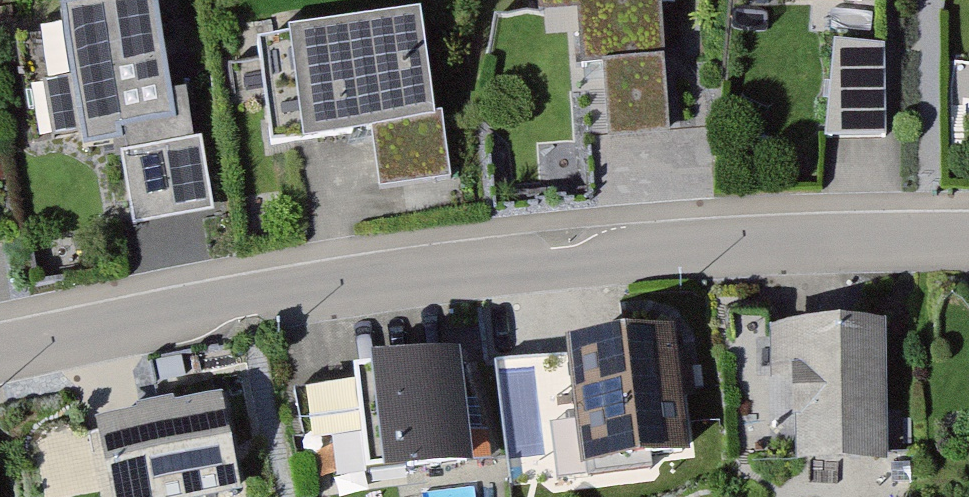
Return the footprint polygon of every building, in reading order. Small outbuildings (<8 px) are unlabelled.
[(61,13),(83,149),(113,144),(115,155),(121,154),(195,141),(187,93),(172,96),(156,0),(136,0),(61,13)] [(535,16),(575,13),(578,65),(604,63),(609,138),(637,136),(668,134),(659,6),(671,5),(671,0),(534,0),(535,16)] [(419,26),(258,49),(271,145),(369,131),(373,160),(377,190),(453,180),(444,117),(432,119),(419,26)] [(857,138),(885,138),(884,46),(834,41),(824,139),(857,138)] [(121,154),(133,227),(169,221),(213,214),(201,140),(195,141),(121,154)] [(907,332),(794,327),(793,377),(809,377),(805,484),(901,488),(907,332)] [(570,346),(564,347),(580,472),(585,471),(635,465),(690,458),(675,333),(619,340),(570,346)] [(491,370),(316,381),(319,442),(371,439),(373,480),(497,472),(491,370)] [(94,425),(110,496),(228,496),(242,494),(221,398),(94,425)]
